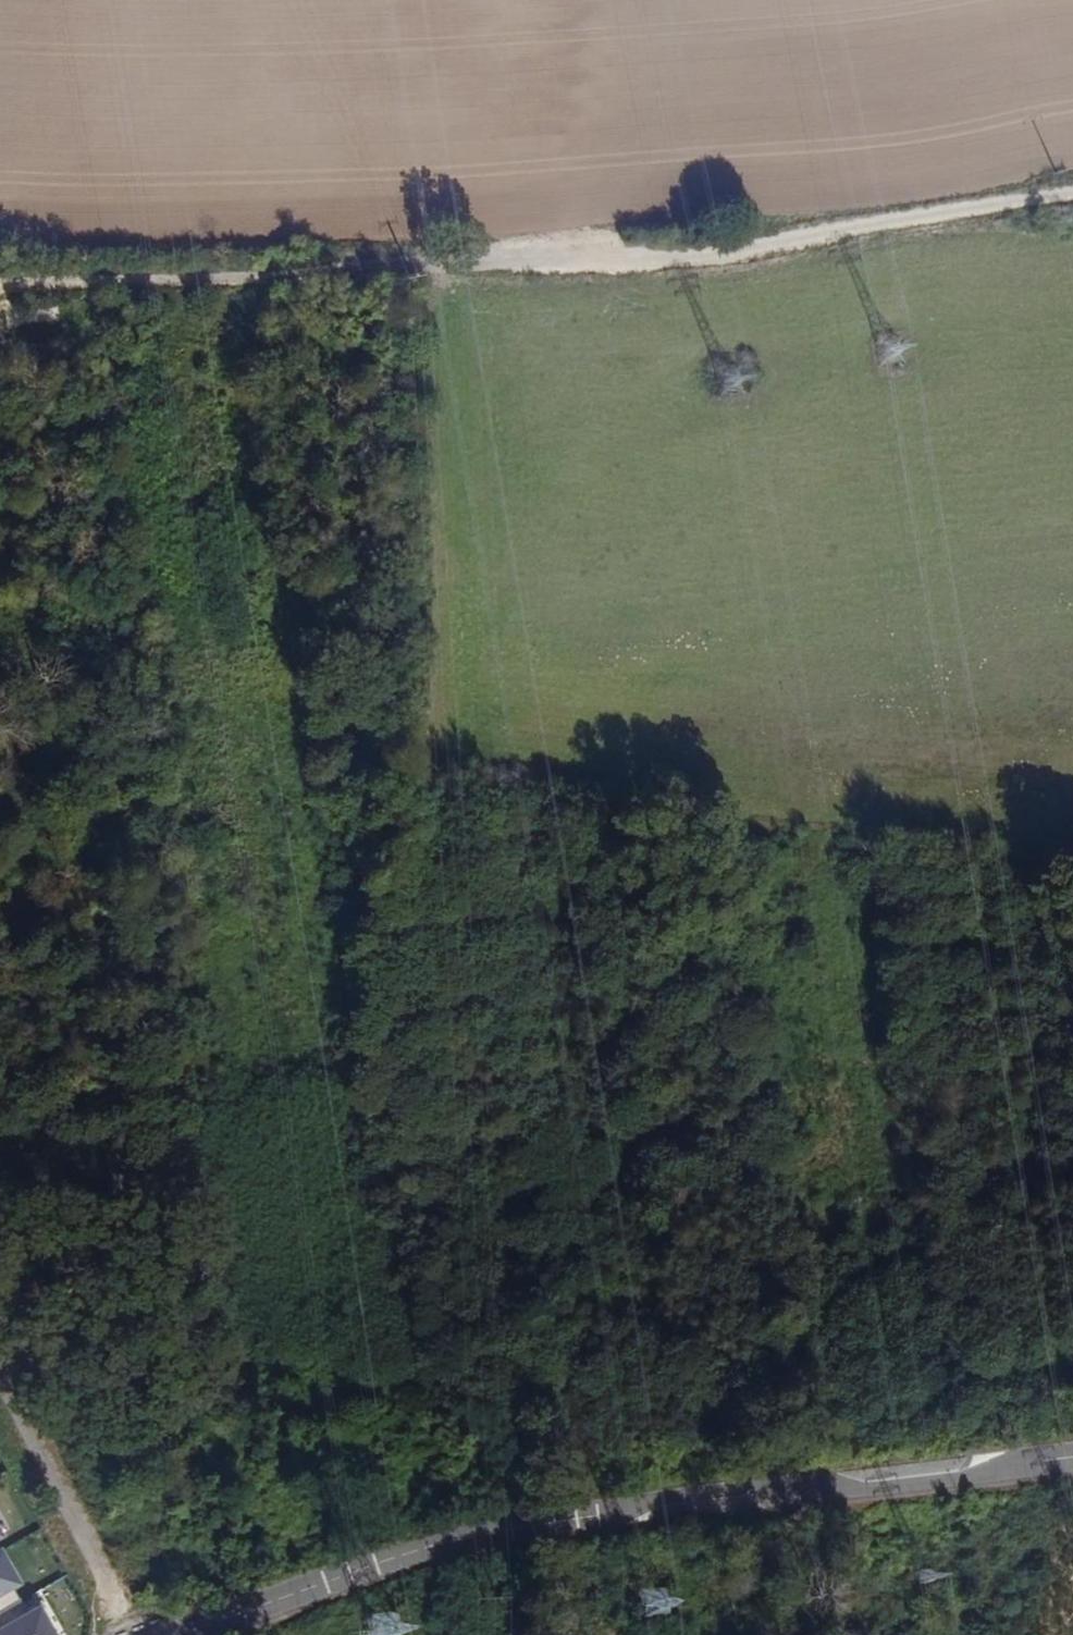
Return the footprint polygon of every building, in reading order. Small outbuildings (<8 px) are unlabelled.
[(0,1552),(0,1597),(23,1584),(4,1550),(0,1552)] [(3,1630),(6,1634),(58,1634),(44,1609),(3,1630)]
